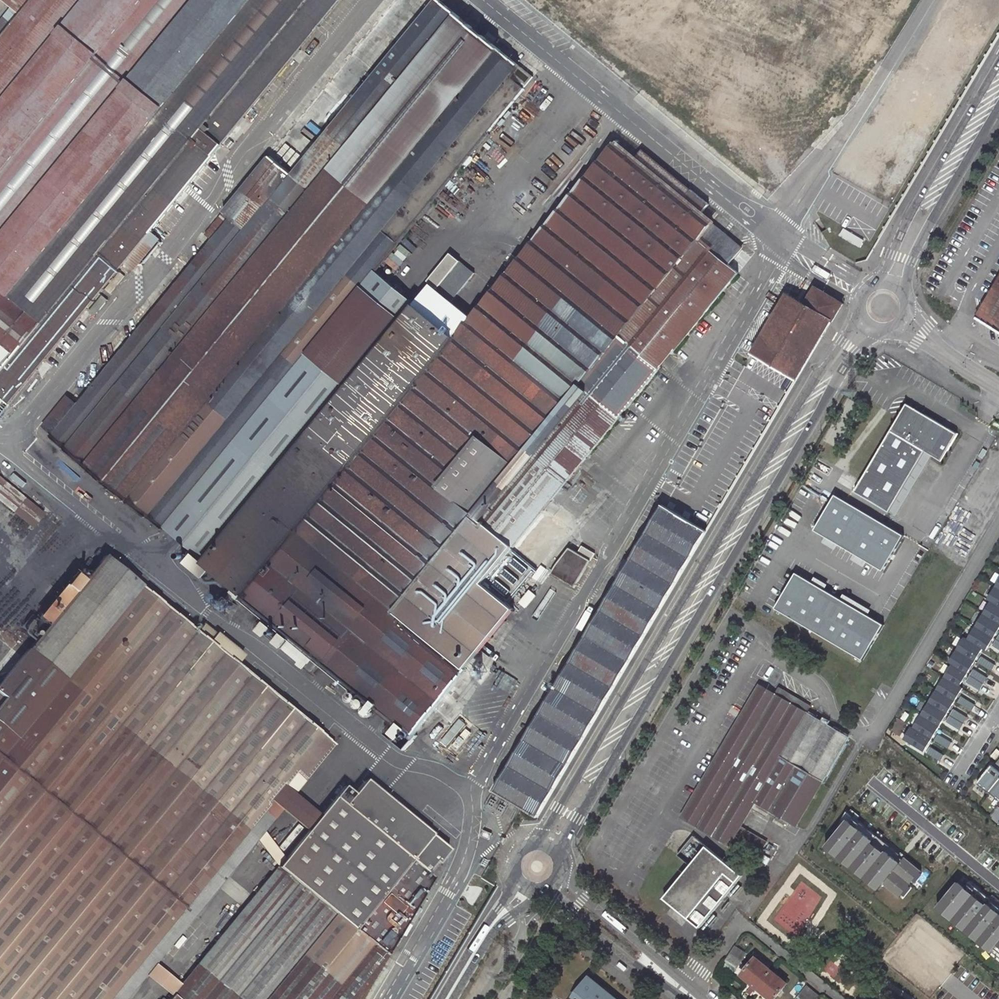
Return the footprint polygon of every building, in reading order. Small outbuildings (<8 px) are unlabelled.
[(0,42),(0,396),(10,404),(341,0),(35,0),(22,15),(0,42)] [(13,7),(22,15),(35,0),(4,0),(13,7)] [(534,77),(439,0),(398,0),(224,212),(231,218),(213,240),(51,438),(163,529),(308,352),(374,272),(534,77)] [(0,23),(0,42),(22,15),(13,7),(0,23)] [(350,386),(205,563),(414,734),(467,669),(466,668),(514,609),(508,603),(566,532),(542,512),(738,272),(729,264),(742,248),(712,224),(713,223),(702,213),(709,204),(691,190),(684,199),(635,158),(634,159),(614,142),(455,337),(414,304),(350,386)] [(635,158),(684,199),(691,190),(642,149),(635,158)] [(224,212),(206,234),(213,240),(231,218),(224,212)] [(453,302),(475,272),(448,254),(427,284),(453,302)] [(820,268),(818,273),(829,279),(831,275),(820,268)] [(374,272),(308,352),(350,386),(414,304),(374,272)] [(977,317),(998,331),(998,280),(977,317)] [(792,380),(839,302),(815,288),(814,290),(805,305),(788,295),(751,357),(792,380)] [(350,386),(308,352),(163,529),(205,563),(350,386)] [(956,434),(906,404),(854,492),(888,512),(924,452),(940,461),(956,434)] [(998,431),(998,430),(998,425),(994,421),(991,426),(998,431)] [(32,528),(44,512),(0,477),(0,502),(32,528)] [(904,536),(835,495),(816,530),(883,572),(904,536)] [(705,531),(663,506),(526,738),(494,791),(537,816),(705,531)] [(575,587),(591,560),(569,548),(557,565),(552,574),(575,587)] [(270,801),(295,771),(306,780),(335,745),(237,664),(243,656),(216,634),(209,642),(104,556),(98,564),(88,556),(36,618),(46,627),(0,682),(0,694),(5,698),(0,704),(0,998),(108,998),(270,801)] [(884,625),(797,574),(777,609),(862,661),(884,625)] [(987,597),(990,599),(998,605),(998,577),(987,597)] [(990,599),(966,638),(981,647),(985,649),(998,627),(998,605),(990,599)] [(950,663),(966,673),(981,647),(966,638),(963,636),(947,661),(950,663)] [(981,656),(977,662),(991,670),(994,664),(981,656)] [(950,663),(942,676),(958,686),(966,673),(950,663)] [(973,669),(965,681),(979,689),(986,677),(973,669)] [(903,739),(922,751),(961,688),(958,686),(942,676),(903,739)] [(760,686),(683,816),(757,860),(768,842),(741,826),(756,802),(797,826),(848,738),(807,714),(811,706),(779,688),(775,694),(760,686)] [(960,696),(957,702),(970,710),(974,704),(960,696)] [(953,709),(945,721),(959,729),(966,717),(953,709)] [(937,733),(934,739),(947,748),(951,742),(937,733)] [(929,746),(926,752),(939,761),(943,755),(929,746)] [(987,792),(987,791),(998,777),(998,772),(990,765),(975,783),(987,792)] [(987,791),(998,801),(998,777),(987,791)] [(170,998),(361,998),(433,878),(426,872),(435,862),(438,864),(449,850),(365,781),(354,794),(344,786),(170,998)] [(281,810),(270,801),(108,998),(126,998),(281,810)] [(884,885),(901,898),(923,871),(906,857),(902,862),(848,818),(825,846),(879,890),(884,885)] [(706,846),(663,899),(699,928),(742,875),(706,846)] [(935,908),(998,958),(998,913),(957,880),(935,908)] [(741,960),(746,953),(736,946),(731,953),(741,960)] [(737,966),(741,960),(731,953),(729,956),(727,959),(737,966)] [(771,970),(755,958),(748,966),(764,979),(771,970)] [(748,966),(741,975),(758,987),(764,979),(748,966)] [(781,992),(787,984),(771,970),(764,979),(781,992)] [(592,987),(595,984),(588,979),(586,982),(592,987)] [(772,998),(775,998),(781,992),(764,979),(758,987),(772,998)] [(573,997),(575,998),(607,998),(609,996),(595,984),(592,987),(586,982),(573,997)] [(799,995),(803,998),(806,998),(814,990),(808,985),(799,995)] [(820,995),(814,990),(806,998),(816,998),(820,995)]
